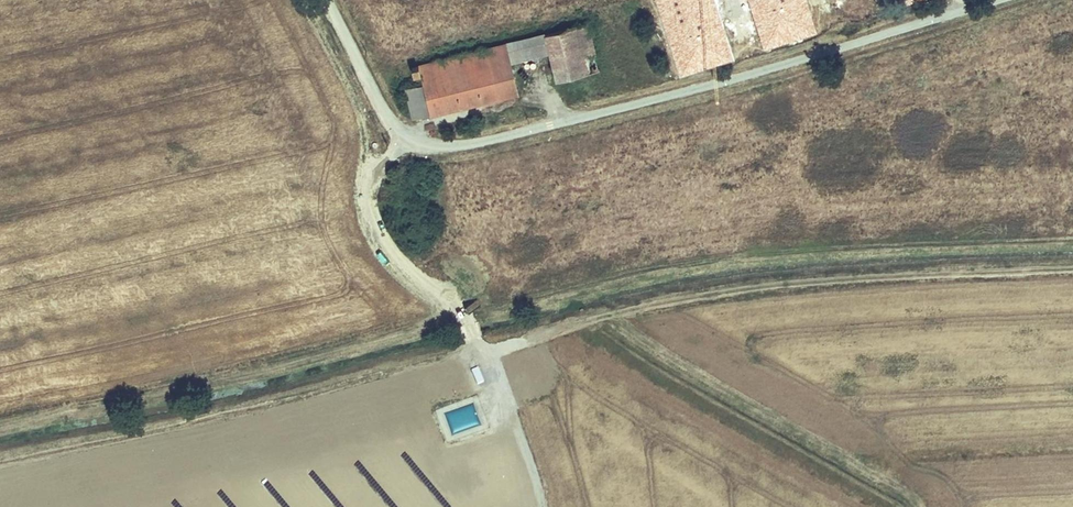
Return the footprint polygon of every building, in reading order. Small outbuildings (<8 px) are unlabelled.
[(598,70),(587,23),(519,40),(523,57),(550,51),(557,79),(598,70)] [(523,57),(519,40),(502,45),(507,61),(523,57)] [(507,61),(502,45),(432,62),(439,92),(493,79),(497,96),(498,96),(514,92),(507,61)] [(413,118),(497,96),(493,79),(439,92),(432,62),(411,67),(413,75),(420,73),(423,84),(406,88),(413,118)]
